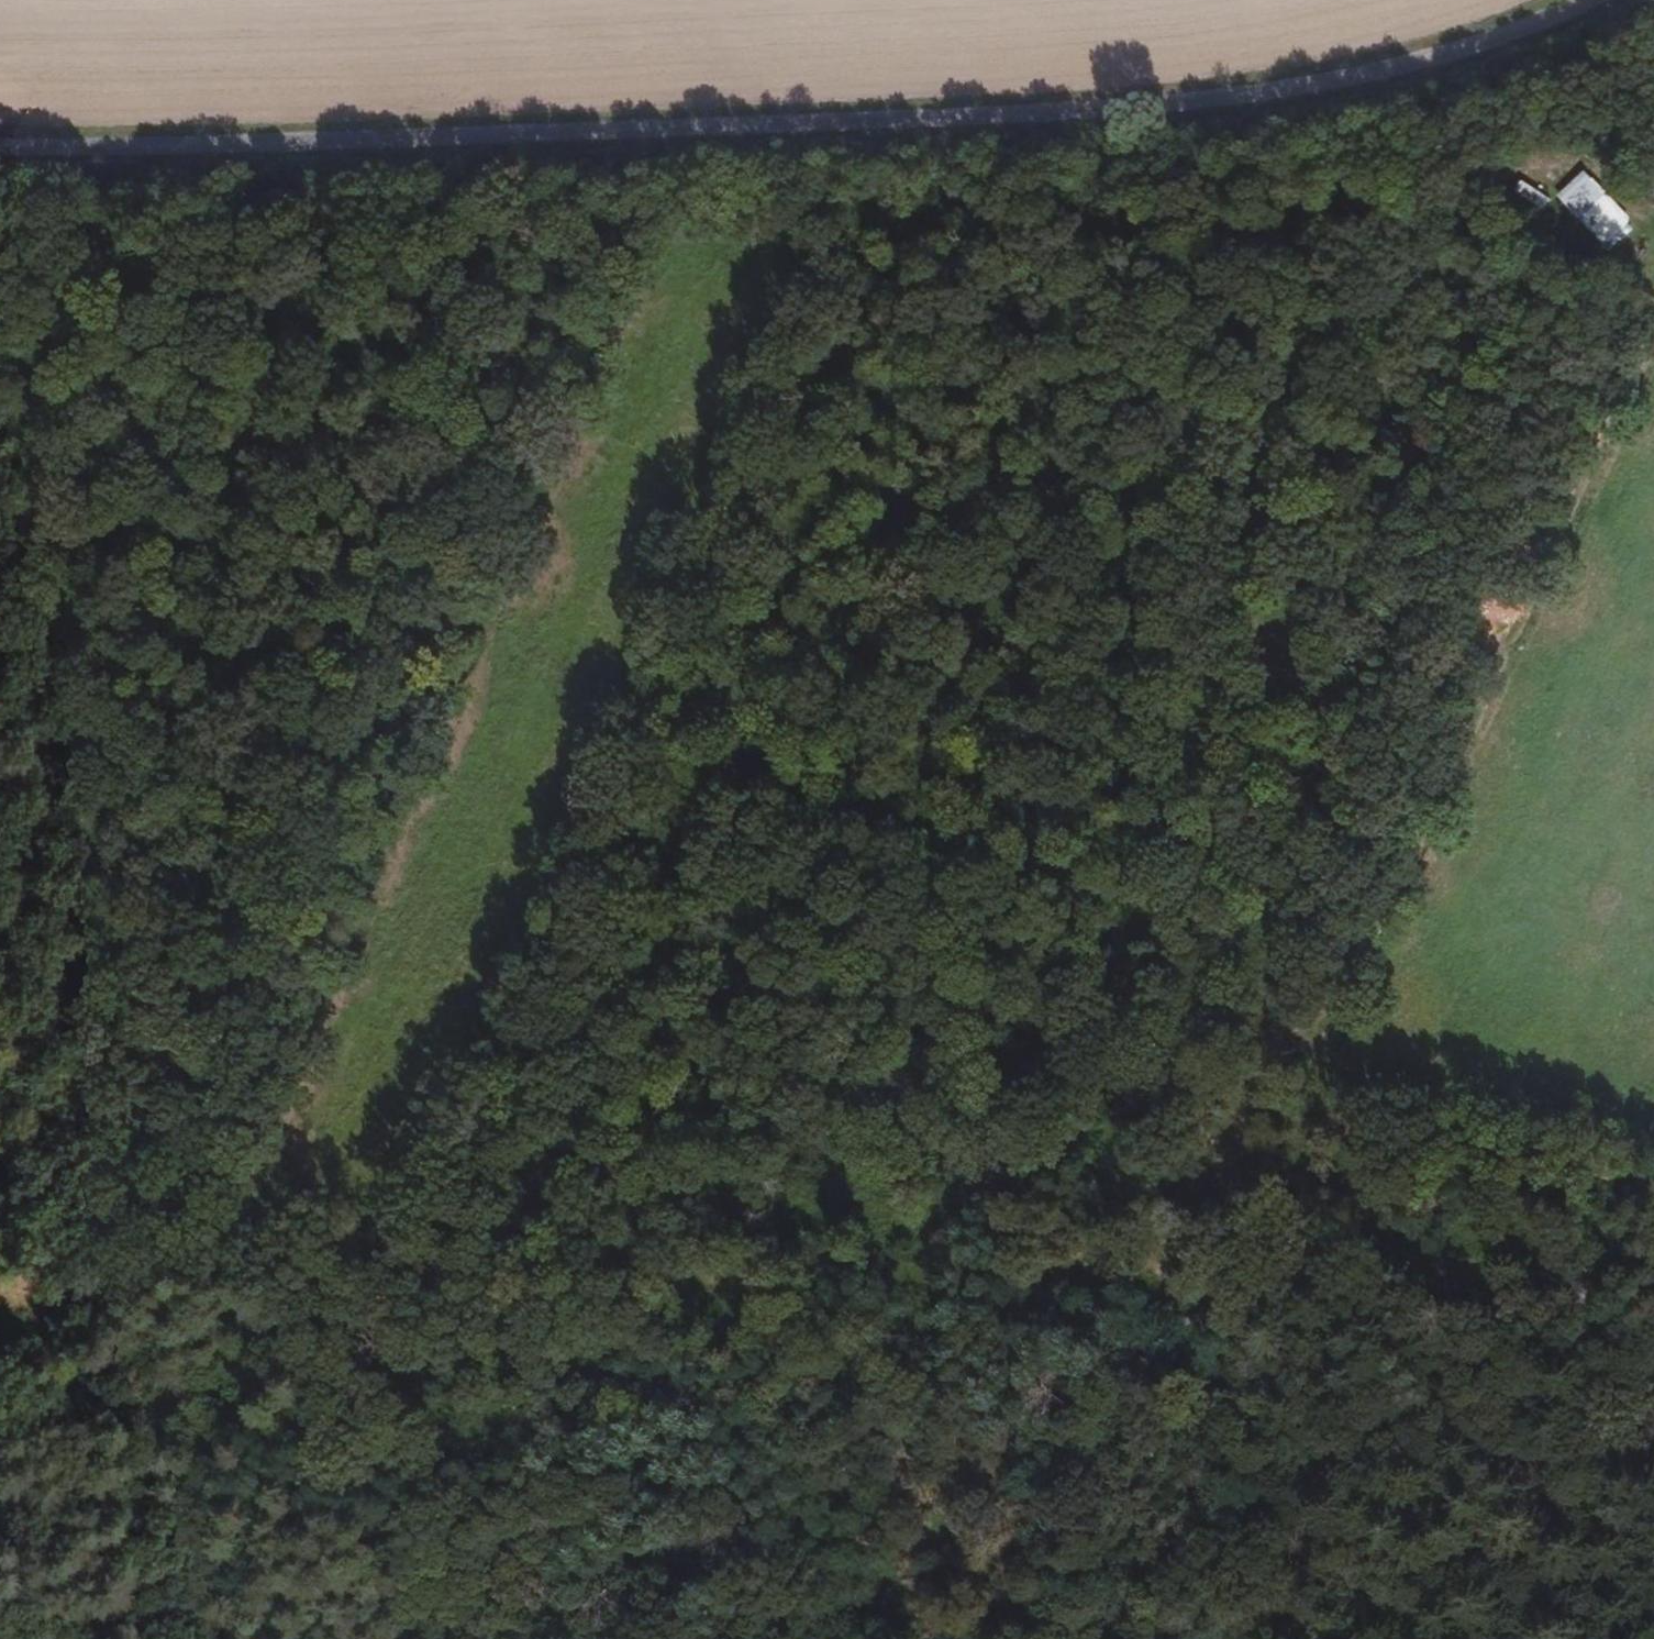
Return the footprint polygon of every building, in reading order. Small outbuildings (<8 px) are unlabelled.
[(1638,224),(1587,168),(1559,194),(1610,249),(1638,224)]
